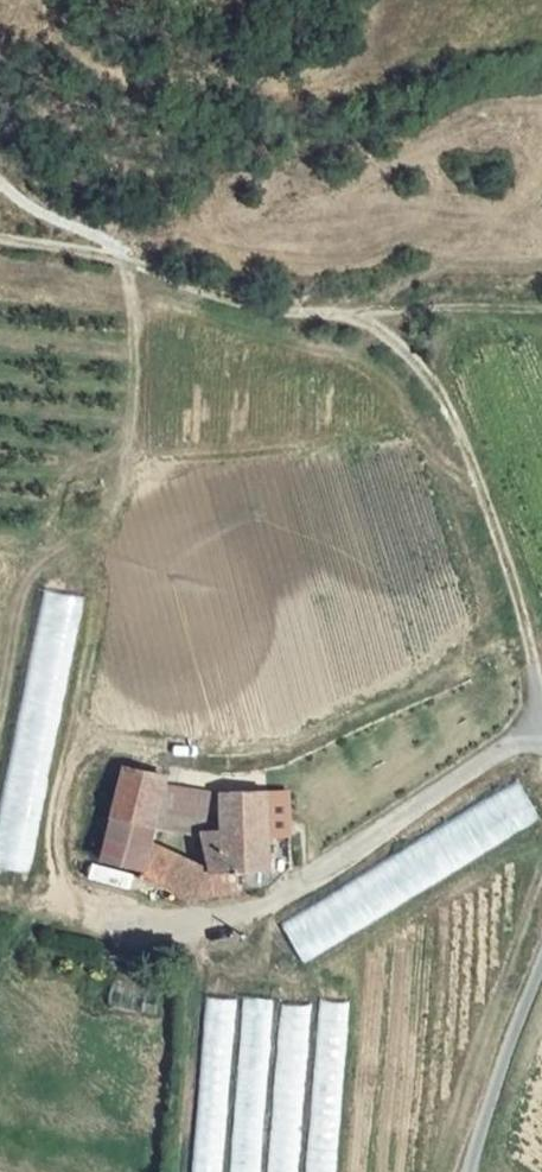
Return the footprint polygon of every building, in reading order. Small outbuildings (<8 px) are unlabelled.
[(31,873),(82,595),(43,588),(0,818),(0,867),(31,873)] [(162,806),(169,783),(170,776),(126,765),(106,859),(145,867),(154,838),(162,806)] [(541,820),(541,815),(522,781),(281,919),(304,958),(541,820)] [(169,783),(162,806),(225,816),(222,792),(169,783)] [(225,816),(228,851),(237,853),(238,887),(271,884),(264,789),(222,792),(225,816)] [(162,806),(154,838),(228,851),(225,816),(162,806)] [(237,853),(228,851),(154,838),(145,867),(179,892),(238,887),(237,853)] [(192,1171),(336,1171),(348,1000),(316,997),(315,1004),(276,1001),(276,999),(239,996),(239,999),(203,996),(192,1171)]
